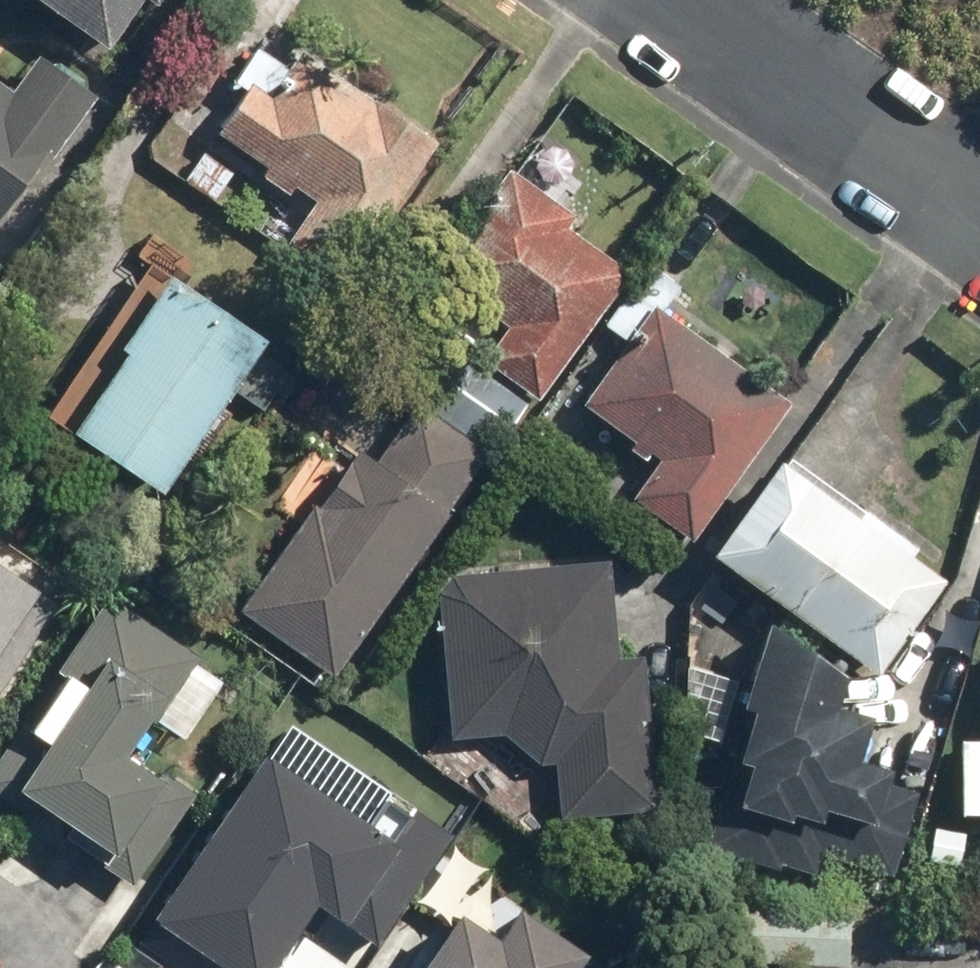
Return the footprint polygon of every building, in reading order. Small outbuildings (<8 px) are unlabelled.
[(110,48),(143,0),(39,0),(110,48)] [(5,227),(100,91),(43,51),(17,89),(0,77),(0,223),(5,227)] [(275,96),(253,82),(217,138),(272,173),(270,177),(293,191),(297,185),(319,199),(288,247),(348,285),(441,138),(367,91),(356,108),(326,88),(331,80),(298,59),(275,96)] [(544,399),(636,272),(565,221),(576,206),(524,169),(447,276),(516,325),(491,361),(544,399)] [(274,332),(154,256),(50,421),(169,496),(274,332)] [(661,463),(637,497),(695,538),(793,400),(655,303),(581,407),(661,463)] [(432,412),(493,454),(528,403),(467,361),(432,412)] [(432,412),(416,401),(376,460),(353,444),(238,612),(338,680),(493,454),(432,412)] [(952,581),(917,556),(926,544),(870,504),(861,517),(782,462),(717,556),(887,674),(952,581)] [(81,579),(0,525),(0,699),(81,579)] [(436,572),(448,736),(505,732),(536,762),(558,761),(561,815),(658,809),(648,655),(618,657),(611,559),(436,572)] [(199,791),(134,747),(156,715),(188,737),(231,674),(115,595),(0,763),(0,792),(135,884),(199,791)] [(873,709),(841,703),(849,660),(776,613),(759,687),(740,683),(709,845),(900,883),(919,788),(888,782),(891,763),(864,758),(873,709)] [(966,735),(965,810),(979,810),(979,735),(966,735)] [(458,834),(413,802),(390,835),(274,755),(160,921),(229,967),(268,967),(314,901),(380,947),(458,834)] [(465,908),(428,967),(611,967),(518,910),(504,932),(465,908)]
